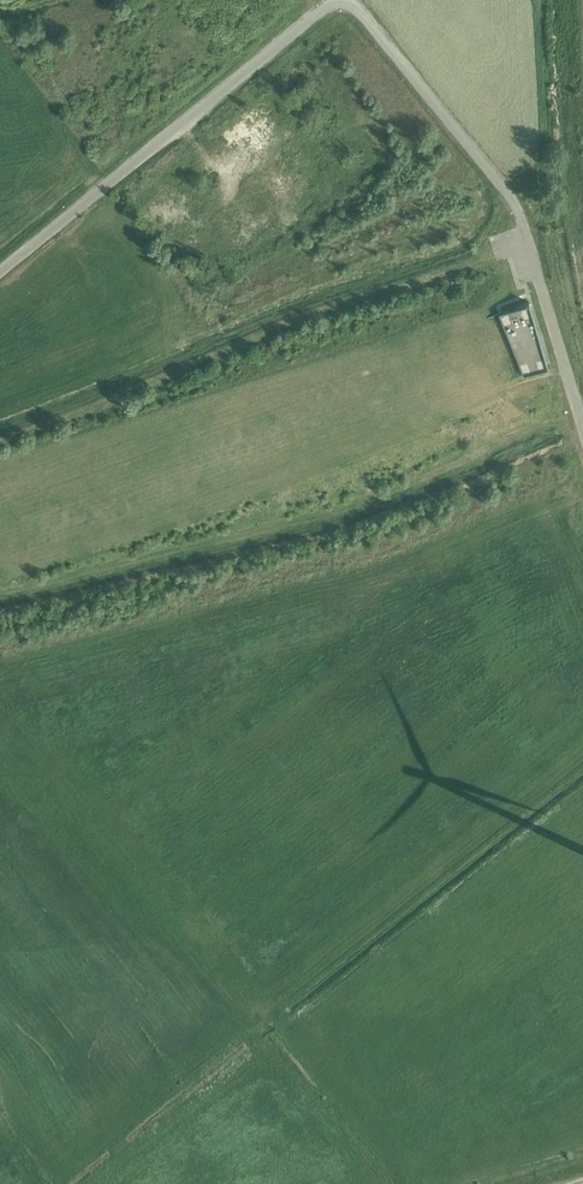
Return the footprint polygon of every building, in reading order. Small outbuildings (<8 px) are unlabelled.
[(500,313),(499,313),(523,375),(548,365),(529,301),(500,313)]
